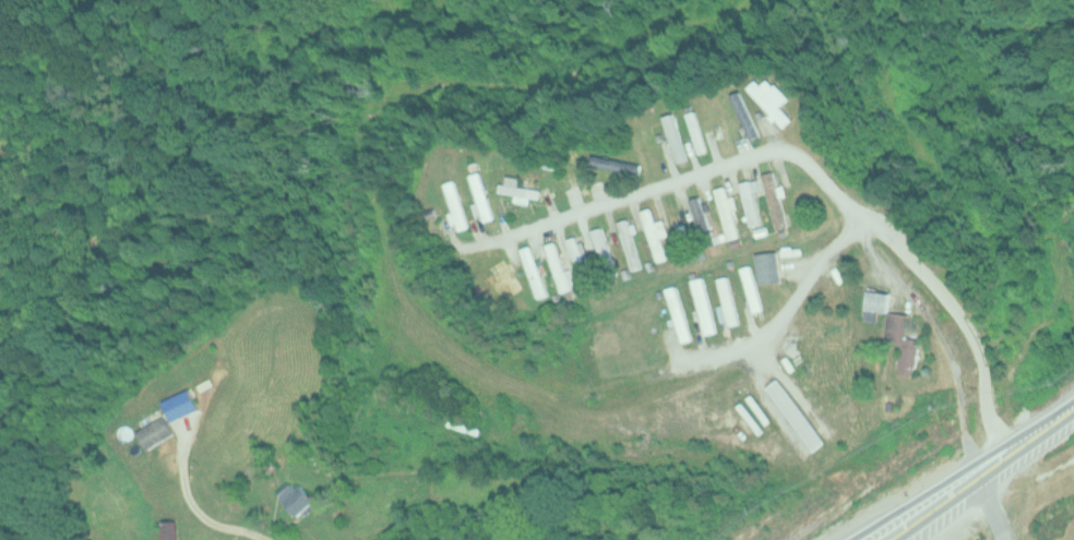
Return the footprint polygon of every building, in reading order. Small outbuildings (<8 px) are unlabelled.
[(751,85),(782,128),(791,120),(780,105),(787,99),(771,77),(760,85),(757,80),(751,85)] [(688,113),(697,153),(706,151),(696,111),(688,113)] [(687,159),(673,113),(664,116),(677,162),(687,159)] [(762,174),(775,228),(787,225),(774,171),(762,174)] [(470,175),(483,222),(493,219),(480,172),(470,175)] [(751,225),(762,221),(751,179),(739,182),(751,225)] [(442,184),(457,232),(469,228),(454,180),(442,184)] [(714,189),(727,233),(736,230),(723,186),(714,189)] [(714,243),(701,195),(691,198),(703,246),(714,243)] [(665,207),(678,244),(689,240),(675,203),(665,207)] [(619,221),(631,269),(642,267),(630,218),(619,221)] [(618,268),(599,227),(591,231),(609,272),(618,268)] [(592,279),(582,235),(570,238),(580,282),(592,279)] [(548,294),(530,246),(520,249),(538,298),(548,294)] [(759,284),(780,282),(777,251),(756,253),(759,284)] [(523,288),(506,257),(488,266),(506,297),(523,288)] [(752,312),(761,310),(749,265),(740,268),(752,312)] [(702,277),(691,279),(701,335),(713,333),(702,277)] [(726,327),(737,325),(726,277),(716,279),(726,327)] [(689,340),(675,285),(665,288),(679,343),(689,340)] [(887,314),(883,345),(900,346),(898,375),(915,376),(918,338),(905,337),(907,315),(888,313),(890,293),(878,292),(878,287),(868,286),(866,312),(887,314)] [(763,387),(809,452),(822,443),(775,378),(763,387)] [(147,448),(173,433),(163,415),(137,430),(147,448)] [(314,498),(294,477),(277,493),(297,514),(314,498)] [(175,519),(161,520),(162,539),(165,539),(177,539),(175,519)]
